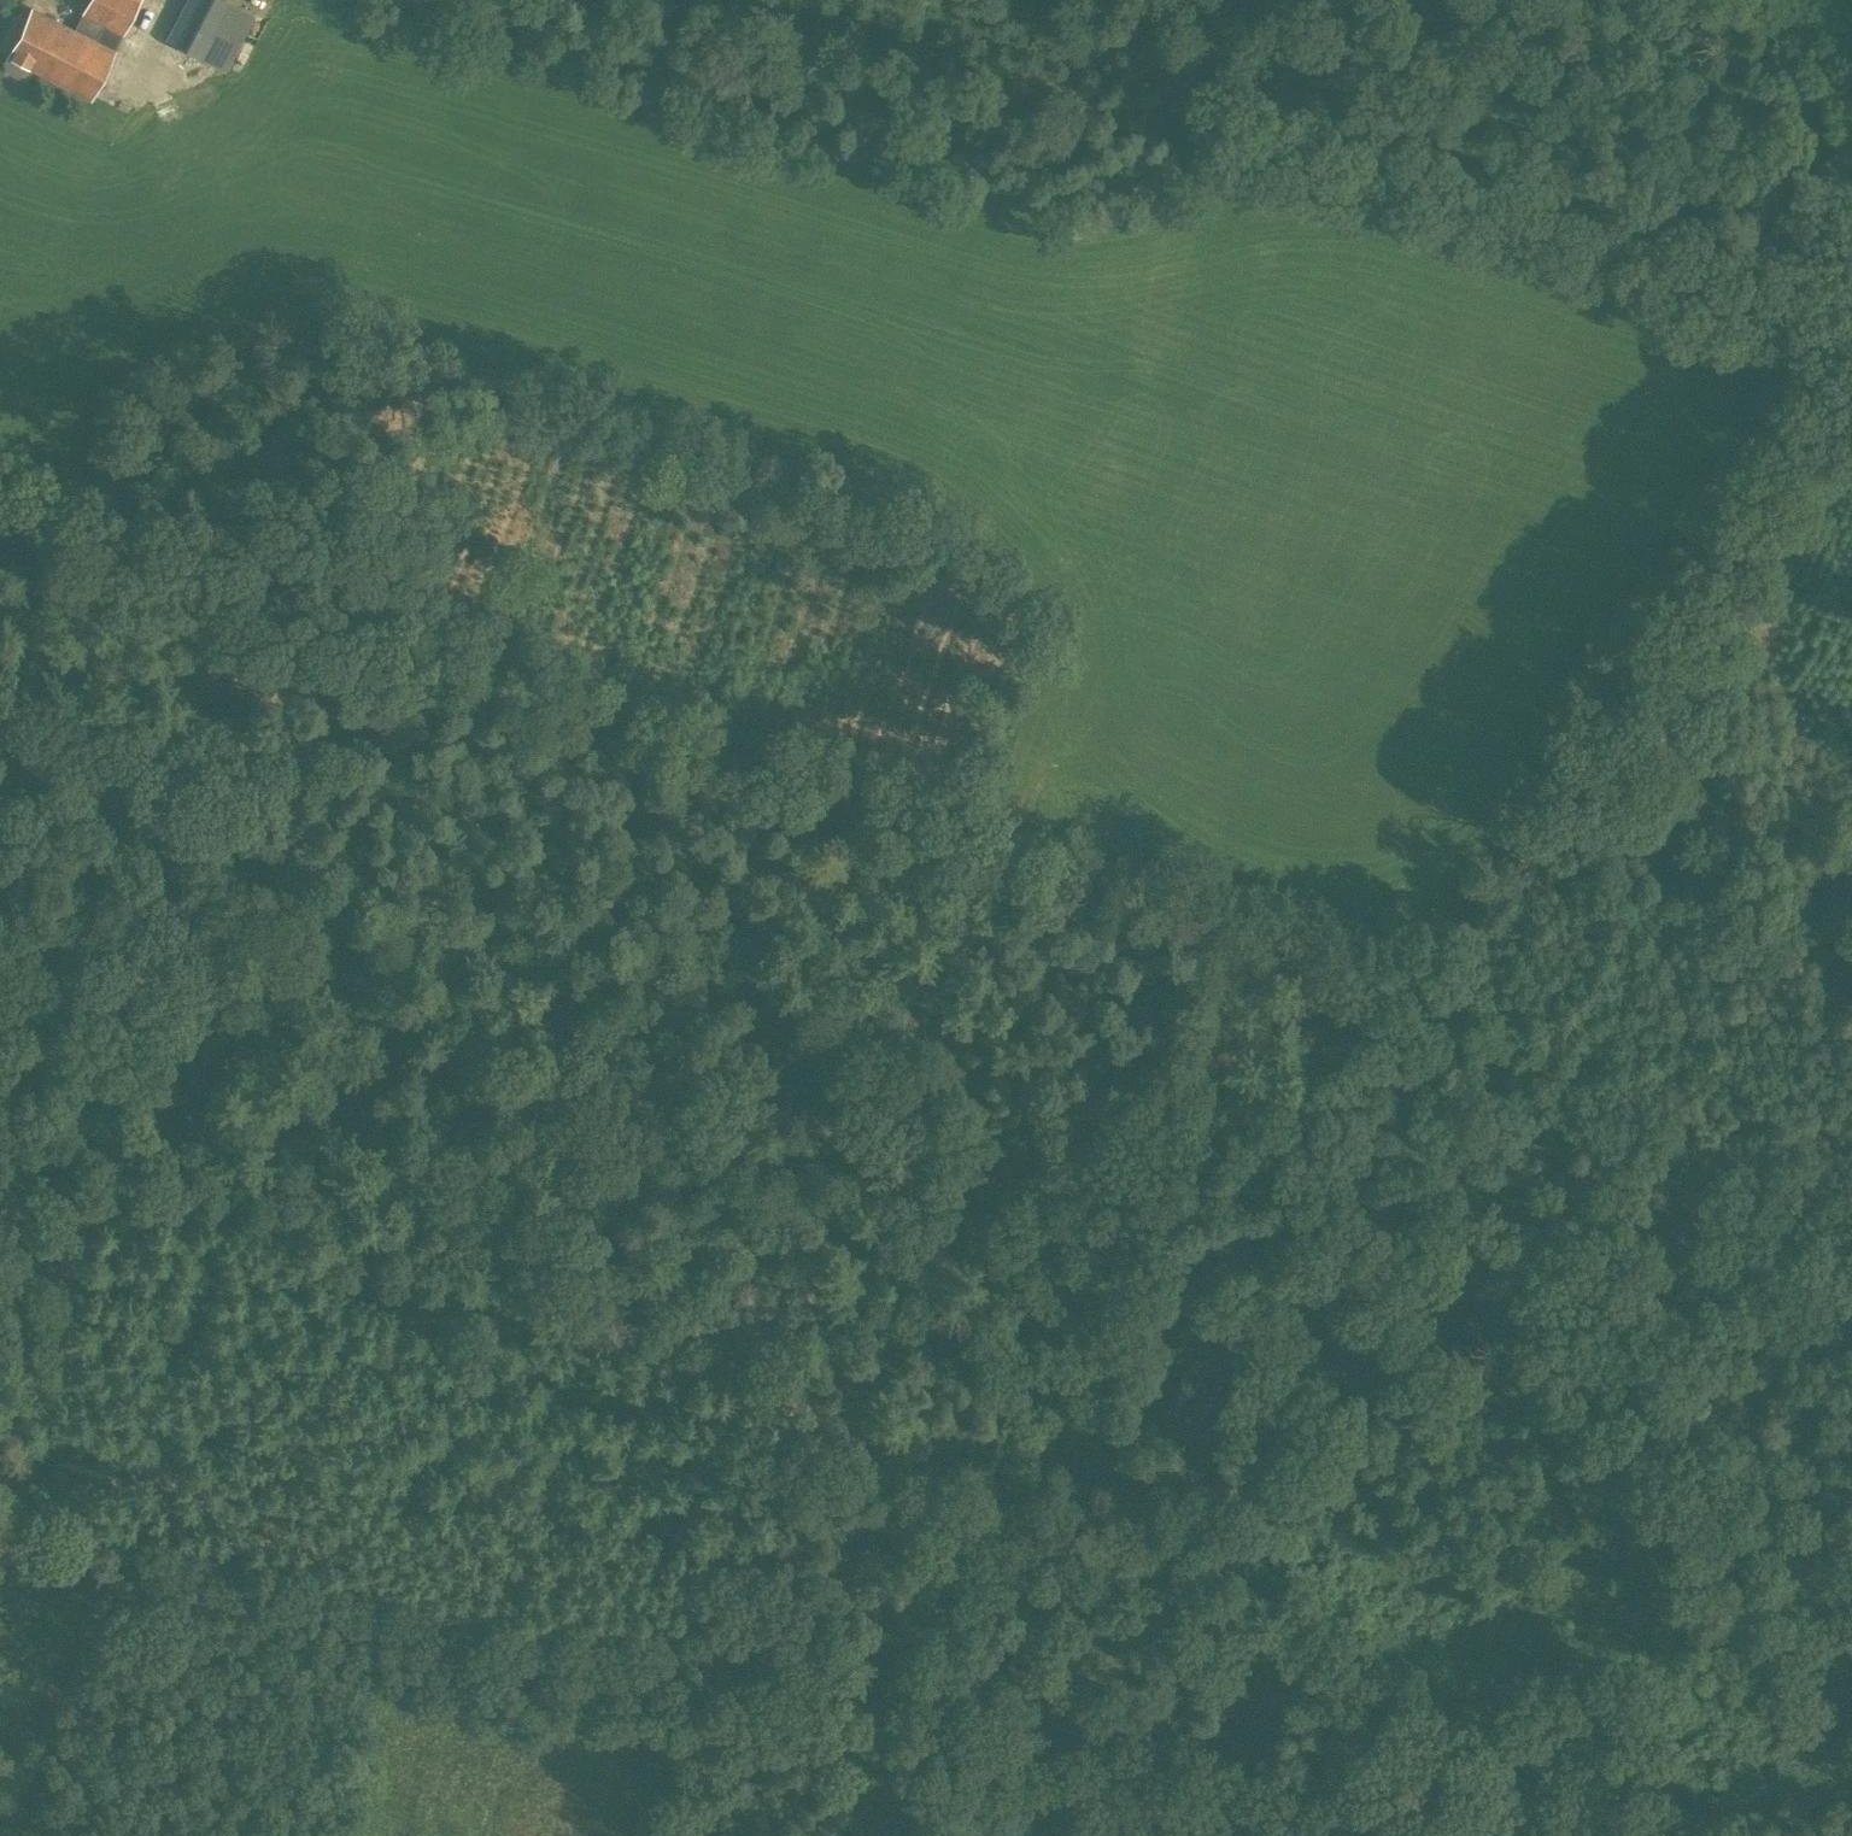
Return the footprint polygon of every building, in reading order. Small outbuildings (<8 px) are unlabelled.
[(27,67),(90,99),(114,50),(95,40),(102,26),(122,36),(139,2),(140,0),(89,0),(82,14),(75,30),(32,8),(7,57),(8,57),(5,64),(7,70),(18,75),(24,73),(27,67)] [(255,15),(227,0),(187,0),(167,39),(226,72),(255,15)]
